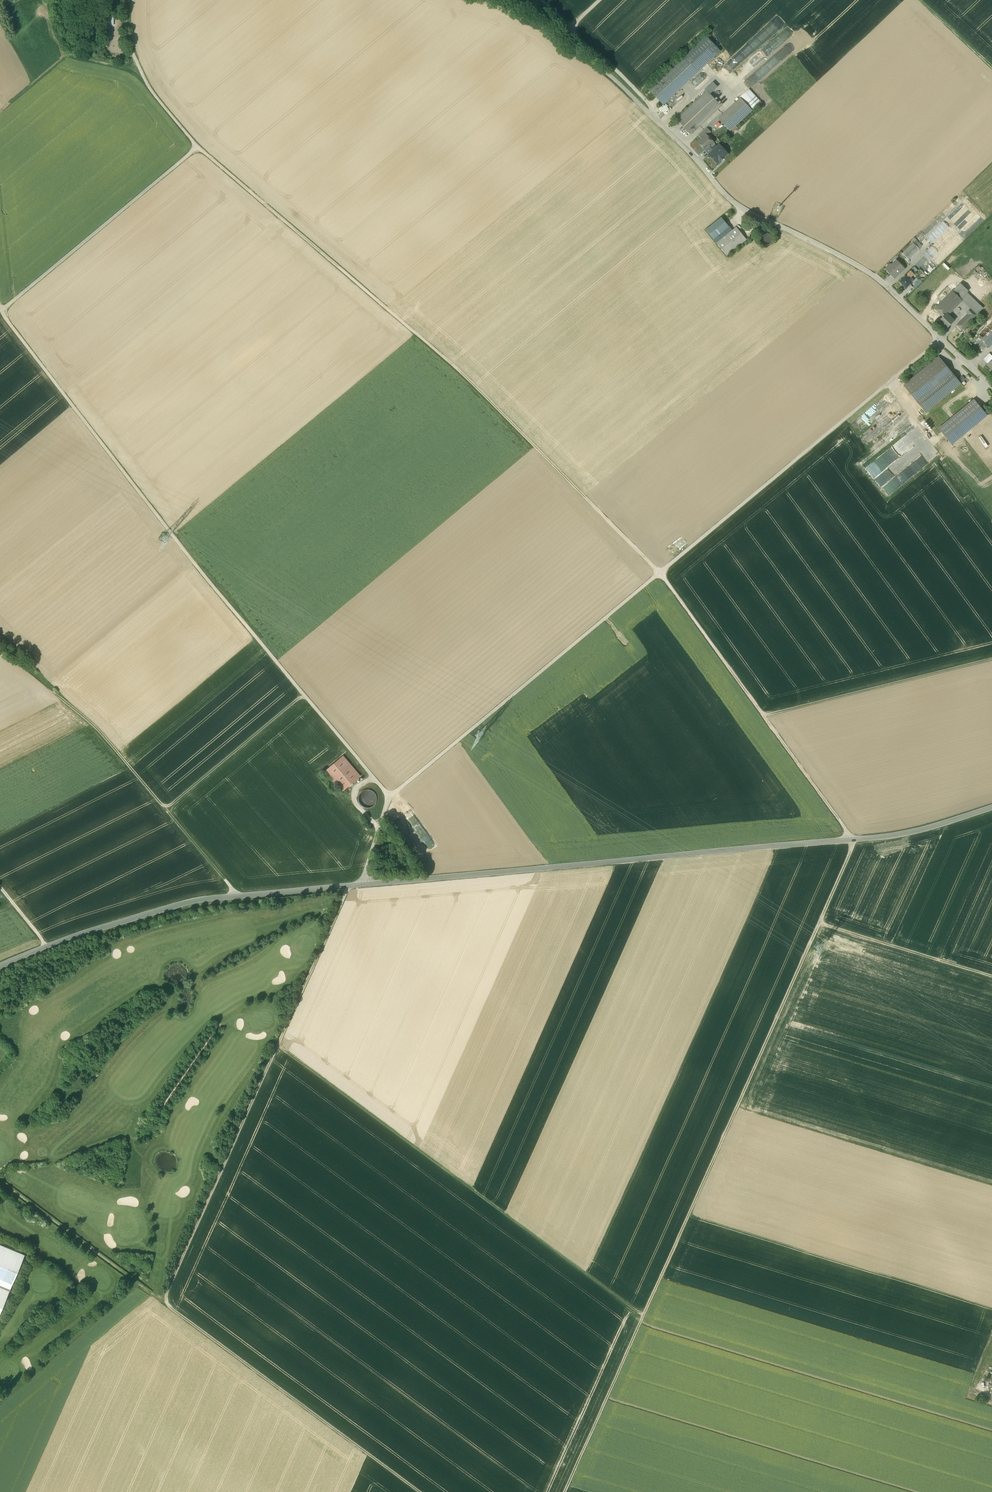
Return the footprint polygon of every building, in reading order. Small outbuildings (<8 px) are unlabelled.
[(797,3),(777,21),(781,26),(801,8),(797,3)] [(115,16),(107,16),(107,23),(110,23),(110,26),(115,26),(115,16)] [(684,57),(698,71),(720,50),(706,36),(684,57)] [(793,46),(795,49),(799,46),(794,40),(789,44),(791,47),(793,46)] [(684,57),(649,90),(663,104),(698,71),(684,57)] [(731,81),(736,85),(746,74),(741,70),(731,81)] [(763,71),(751,78),(754,82),(766,76),(763,71)] [(740,98),(752,111),(761,103),(749,90),(740,98)] [(706,91),(677,119),(691,134),(698,127),(697,125),(719,104),(706,91)] [(677,95),(676,93),(664,105),(664,106),(659,111),(664,117),(684,97),(680,92),(677,95)] [(740,98),(718,118),(730,131),(752,111),(740,98)] [(707,129),(699,136),(702,139),(706,136),(710,132),(707,129)] [(706,136),(702,139),(698,143),(705,150),(710,146),(713,143),(706,136)] [(710,146),(705,150),(709,155),(717,147),(715,145),(712,148),(710,146)] [(717,147),(709,155),(717,163),(720,161),(724,158),(723,158),(727,154),(722,148),(719,150),(717,147)] [(962,202),(948,217),(953,222),(968,208),(962,202)] [(969,209),(954,223),(960,229),(974,215),(969,209)] [(978,213),(958,234),(963,239),(983,219),(978,213)] [(721,217),(706,230),(713,239),(729,227),(721,217)] [(943,221),(926,238),(932,244),(948,227),(943,221)] [(729,227),(713,239),(716,243),(732,231),(729,227)] [(732,231),(716,243),(726,256),(746,240),(736,227),(732,231)] [(950,228),(926,251),(932,257),(955,233),(950,228)] [(772,241),(772,239),(772,237),(770,235),(768,233),(766,233),(764,233),(762,235),(760,237),(760,239),(760,241),(762,243),(764,245),(766,245),(768,245),(770,243),(772,241)] [(956,235),(933,258),(939,264),(962,241),(956,235)] [(913,243),(902,253),(908,260),(919,249),(913,243)] [(904,268),(895,259),(885,269),(894,278),(904,268)] [(936,267),(929,260),(927,262),(934,269),(936,267)] [(934,270),(927,263),(925,265),(931,272),(934,270)] [(914,267),(905,276),(908,278),(913,273),(913,274),(917,270),(914,267)] [(905,276),(899,282),(905,288),(908,286),(909,287),(911,285),(910,284),(911,282),(908,278),(905,276)] [(968,291),(960,283),(952,291),(960,299),(962,300),(965,303),(970,308),(977,314),(982,309),(979,305),(966,293),(968,291)] [(952,291),(935,309),(942,317),(945,314),(946,314),(956,303),(958,301),(960,302),(962,300),(960,299),(952,291)] [(965,303),(962,300),(960,302),(958,301),(956,303),(966,313),(970,308),(965,303)] [(977,314),(970,308),(966,313),(967,314),(961,320),(967,325),(977,314)] [(942,317),(939,320),(942,323),(940,324),(943,327),(944,325),(947,328),(953,321),(946,314),(945,314),(942,317)] [(961,320),(956,325),(962,330),(967,325),(961,320)] [(981,340),(987,346),(989,347),(991,344),(991,328),(981,340)] [(987,346),(981,340),(977,344),(975,346),(981,351),(987,346)] [(935,360),(904,386),(916,400),(950,372),(938,357),(937,358),(935,360)] [(950,372),(916,400),(925,412),(960,383),(950,372)] [(974,399),(938,428),(952,444),(987,415),(974,399)] [(883,406),(825,445),(830,452),(887,412),(883,406)] [(935,412),(931,417),(939,425),(944,419),(935,412)] [(880,434),(894,421),(889,416),(877,428),(878,429),(877,431),(880,434)] [(868,444),(877,437),(871,431),(863,439),(868,444)] [(898,449),(903,445),(899,441),(894,445),(898,449)] [(360,776),(343,756),(325,771),(342,791),(360,776)] [(376,802),(377,799),(376,795),(374,792),(371,790),(367,790),(364,790),(361,792),(359,795),(358,799),(359,802),(361,805),(364,807),(368,808),(371,807),(374,805),(376,802)] [(0,1244),(0,1312),(24,1254),(0,1244)]
